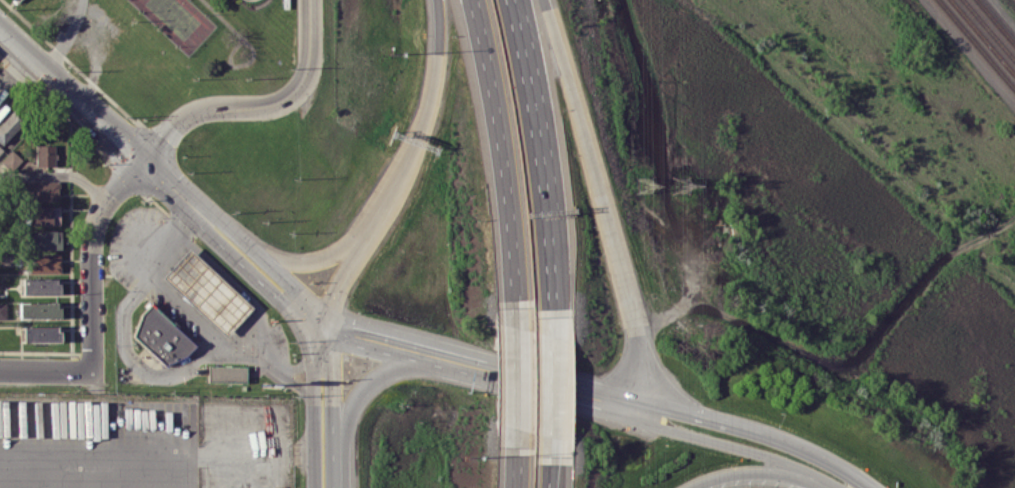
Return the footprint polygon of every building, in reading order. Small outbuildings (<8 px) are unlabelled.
[(3,145),(24,124),(13,113),(0,125),(0,142),(3,145)] [(36,168),(55,167),(55,144),(36,145),(36,168)] [(60,181),(27,182),(28,202),(61,202),(60,181)] [(30,225),(60,225),(60,206),(30,207),(30,225)] [(62,251),(62,230),(30,231),(30,251),(62,251)] [(226,336),(162,277),(189,248),(254,307),(226,336)] [(61,254),(30,255),(30,274),(62,273),(61,254)] [(23,296),(60,297),(60,279),(24,278),(23,296)] [(196,345),(187,355),(165,365),(133,336),(141,313),(152,301),(176,322),(174,325),(196,345)] [(20,303),(20,319),(60,318),(60,303),(20,303)] [(60,326),(24,326),(24,342),(60,342),(60,326)] [(247,382),(209,382),(209,365),(247,366),(247,382)]
